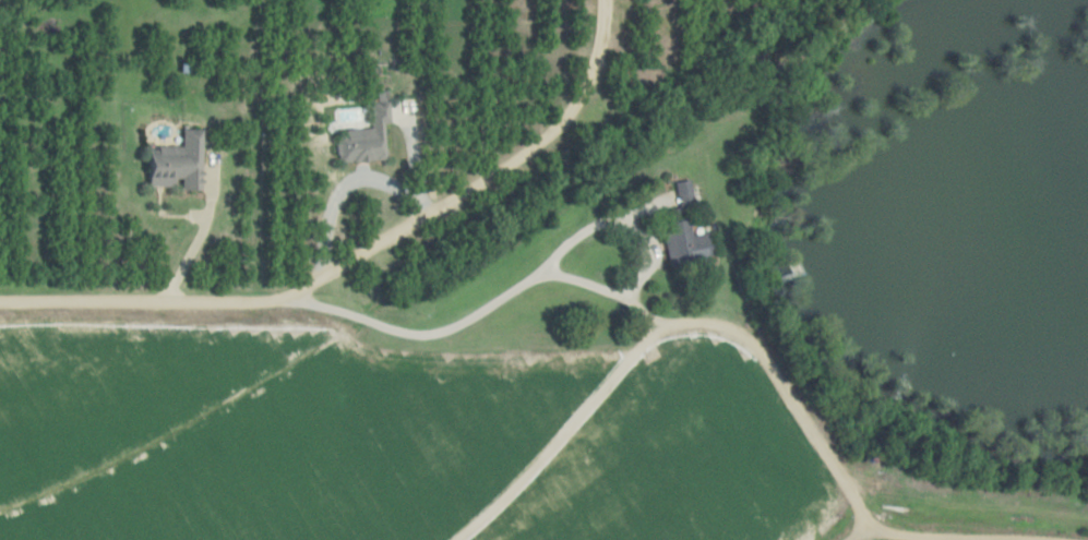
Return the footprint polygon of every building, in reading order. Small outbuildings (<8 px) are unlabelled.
[(150,186),(180,187),(180,190),(197,190),(197,168),(203,168),(204,129),(183,129),(183,147),(150,147),(150,186)] [(680,212),(696,211),(693,181),(677,182),(680,212)] [(714,258),(711,232),(693,235),(691,221),(665,224),(670,264),(714,258)]
